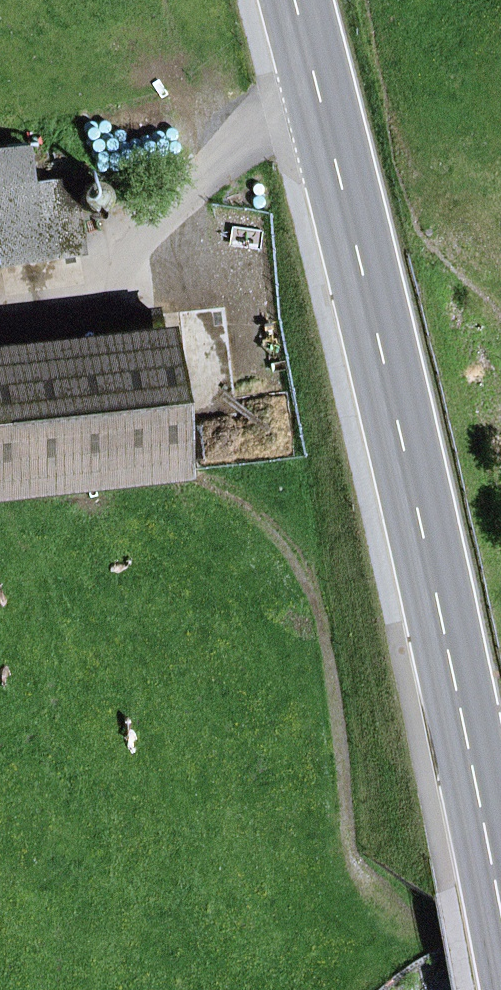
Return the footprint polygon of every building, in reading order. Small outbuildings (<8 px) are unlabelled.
[(78,246),(70,182),(30,187),(25,149),(0,152),(0,256),(78,246)] [(79,192),(76,203),(82,213),(93,216),(103,210),(106,199),(100,189),(89,186),(79,192)] [(173,470),(156,314),(104,320),(107,345),(0,357),(0,489),(173,470)]
